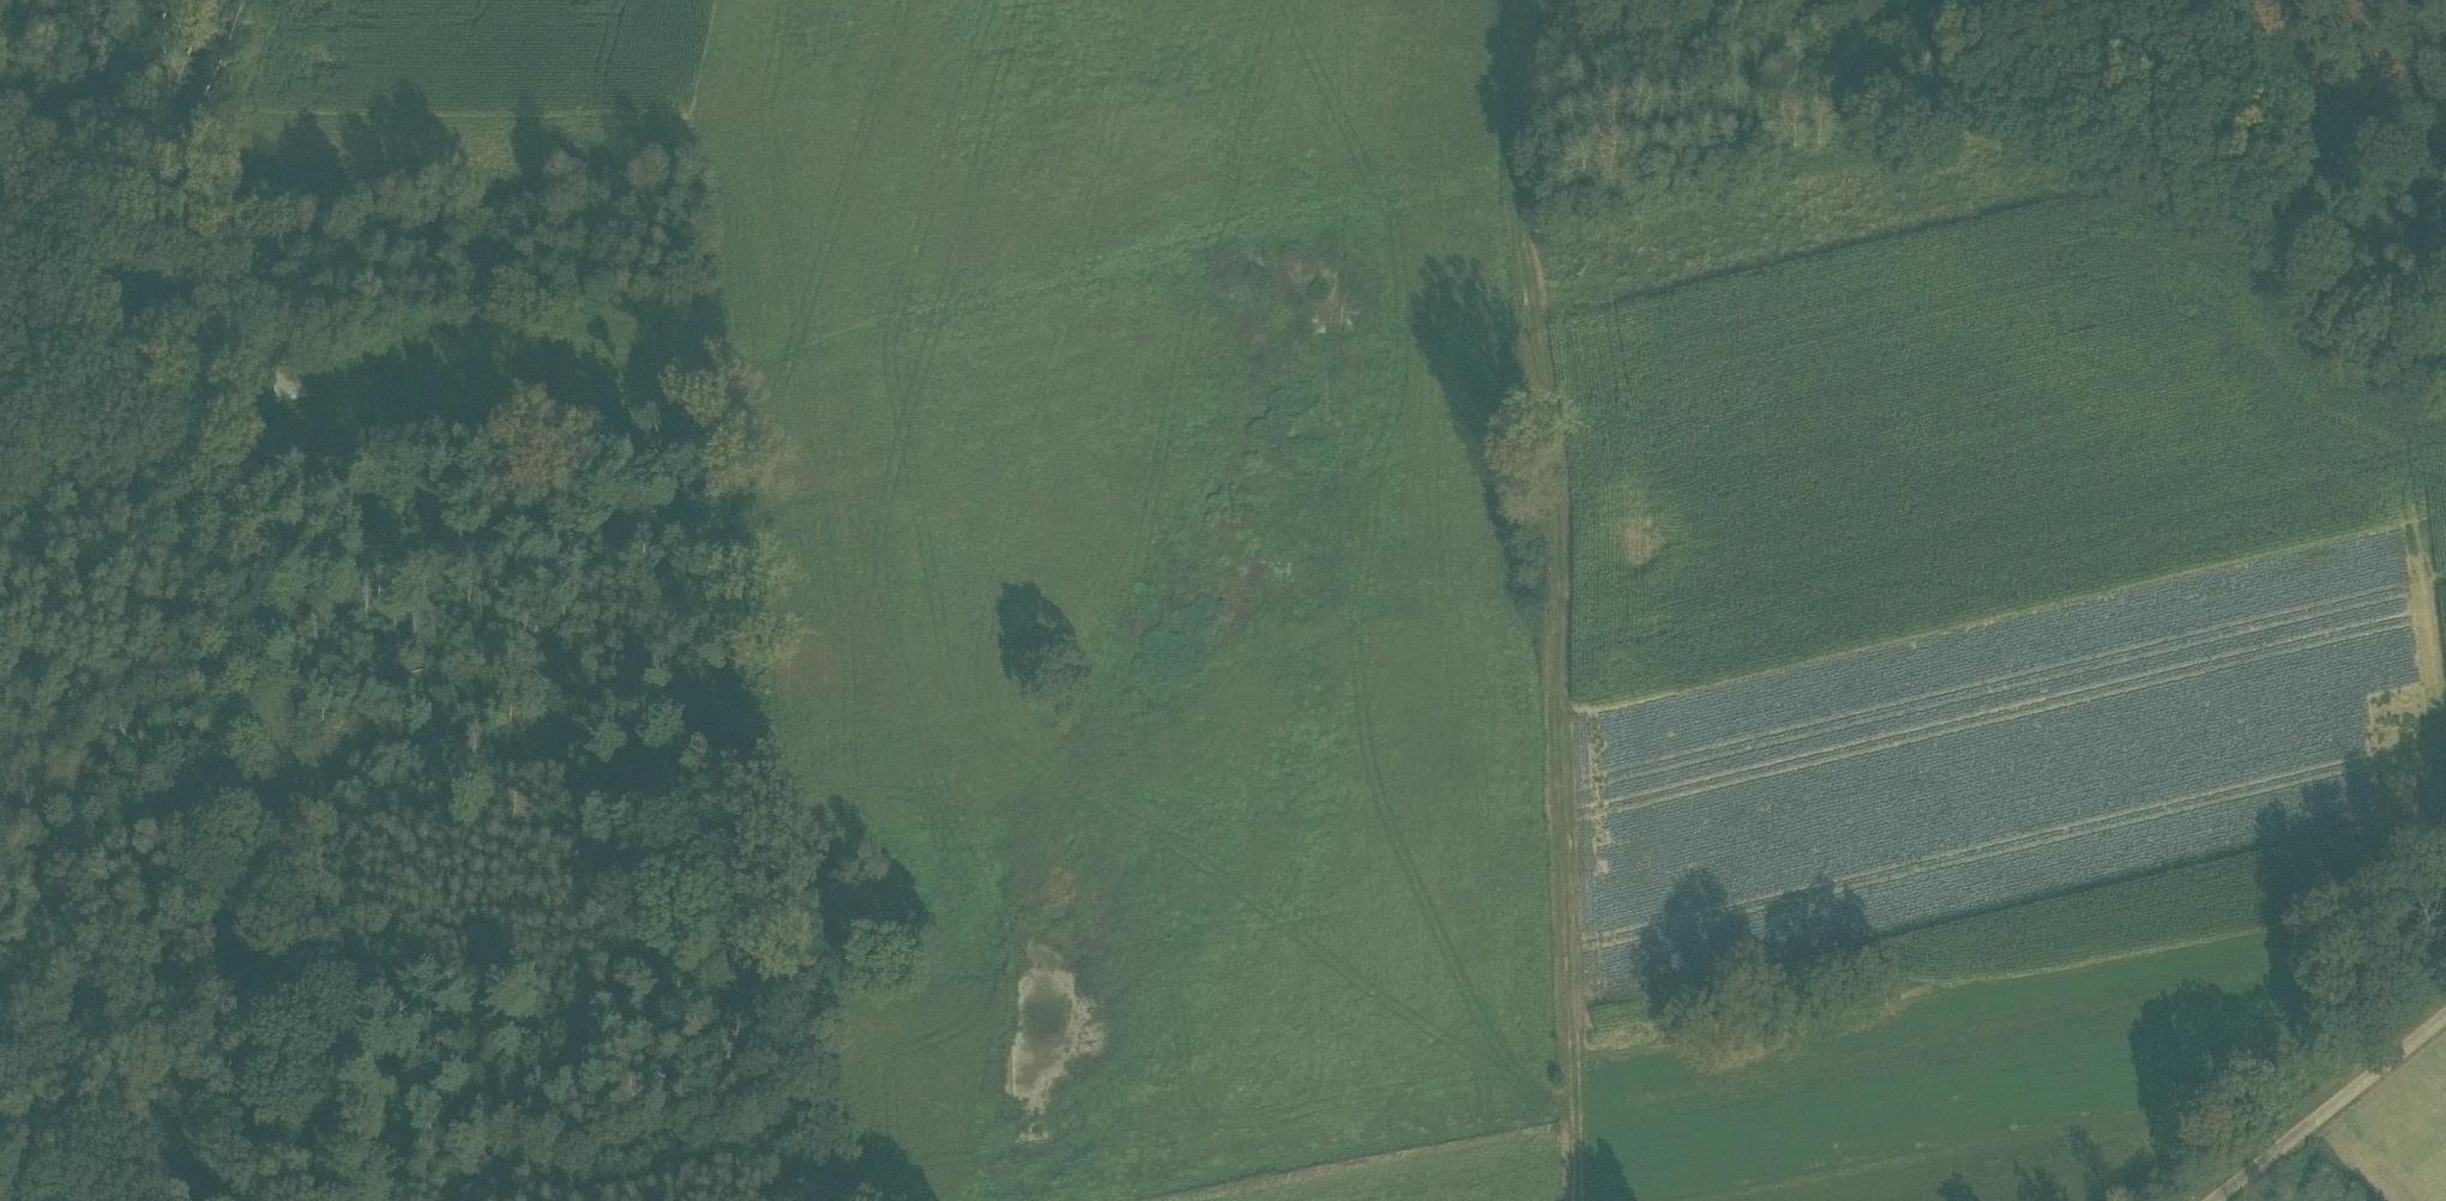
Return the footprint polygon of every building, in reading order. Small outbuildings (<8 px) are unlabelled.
[(306,411),(300,373),(276,376),(281,414),(306,411)]
